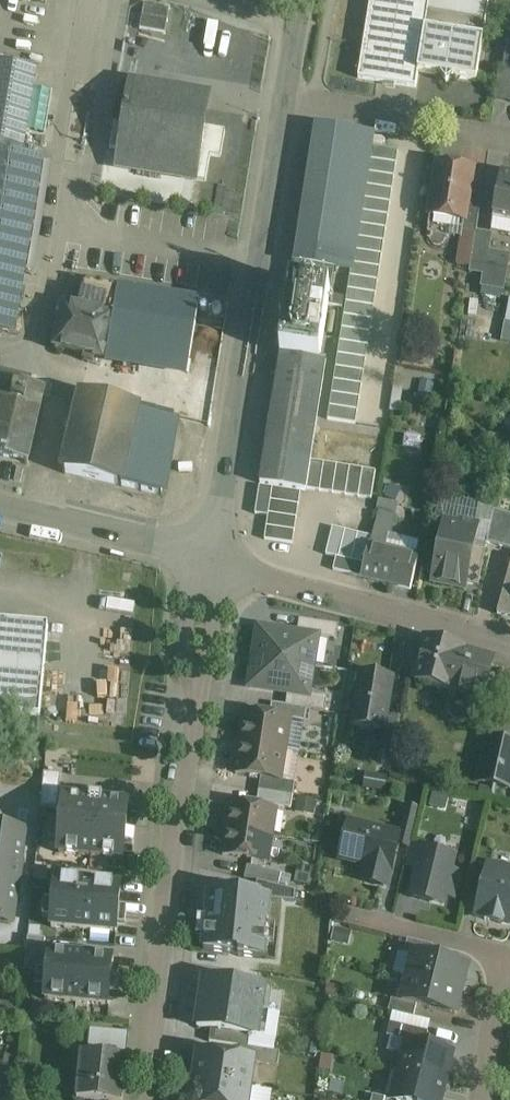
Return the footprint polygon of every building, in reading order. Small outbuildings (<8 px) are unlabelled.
[(359,80),(414,88),(416,76),(480,85),(493,0),(370,0),(359,80)] [(170,9),(144,4),(142,17),(168,21),(170,9)] [(168,21),(142,17),(140,30),(166,34),(168,21)] [(504,62),(502,75),(498,75),(509,77),(509,62),(504,62)] [(15,334),(43,159),(22,156),(36,70),(0,64),(0,331),(15,334)] [(498,75),(494,99),(508,102),(509,92),(509,77),(498,75)] [(207,108),(129,95),(117,167),(195,179),(207,108)] [(359,132),(316,125),(294,263),(337,270),(359,132)] [(472,172),(438,166),(430,217),(463,222),(464,222),(468,195),(472,172)] [(502,174),(494,214),(509,218),(509,176),(502,174)] [(481,197),(468,195),(464,222),(463,222),(461,232),(475,234),(475,232),(476,233),(481,197)] [(475,234),(461,232),(456,265),(470,267),(475,234)] [(509,256),(489,253),(492,235),(476,233),(475,232),(475,234),(470,267),(469,272),(484,274),(482,287),(503,291),(509,256)] [(118,285),(86,280),(79,309),(112,317),(113,317),(118,285)] [(200,299),(119,286),(119,285),(118,285),(113,317),(108,346),(190,360),(200,299)] [(290,288),(260,484),(306,491),(326,360),(320,359),(330,294),(290,288)] [(79,309),(64,306),(54,348),(56,349),(55,350),(58,351),(58,349),(84,355),(82,361),(94,364),(95,358),(102,360),(112,317),(79,309)] [(0,385),(0,459),(27,465),(44,396),(0,385)] [(174,417),(81,395),(62,473),(161,496),(174,417)] [(305,493),(279,489),(277,502),(303,506),(305,493)] [(374,526),(393,527),(395,500),(376,499),(374,526)] [(303,508),(277,504),(275,517),(301,521),(303,508)] [(494,512),(487,544),(509,550),(509,516),(494,512)] [(461,520),(459,526),(445,523),(441,541),(441,542),(440,550),(439,549),(439,551),(438,555),(438,557),(437,560),(437,562),(433,583),(465,589),(466,585),(473,549),(478,524),(461,520)] [(372,538),(333,528),(326,556),(337,558),(334,571),(362,578),(370,547),(372,538)] [(370,547),(362,578),(378,582),(378,583),(379,583),(386,551),(370,547)] [(486,552),(473,549),(466,585),(479,587),(486,552)] [(416,559),(388,551),(386,550),(386,551),(379,583),(380,583),(381,583),(408,590),(408,591),(410,591),(411,589),(410,589),(417,561),(418,561),(418,559),(416,558),(416,559)] [(497,615),(509,618),(509,570),(497,615)] [(338,626),(299,620),(297,633),(318,636),(318,638),(336,640),(338,626)] [(0,621),(0,713),(39,716),(40,717),(48,625),(0,621)] [(297,633),(258,627),(253,657),(313,667),(318,638),(318,636),(297,633)] [(463,648),(427,639),(415,683),(450,692),(450,691),(482,700),(493,660),(462,651),(463,648)] [(313,667),(253,657),(249,687),(288,694),(309,697),(309,695),(313,667)] [(392,678),(362,673),(353,726),(381,731),(383,732),(386,717),(392,678)] [(327,698),(309,695),(309,697),(288,694),(286,706),(306,709),(325,712),(327,698)] [(286,706),(272,704),(270,717),(289,720),(305,722),(306,709),(286,706)] [(270,717),(245,713),(240,744),(284,750),(289,720),(270,717)] [(399,719),(386,717),(383,732),(381,731),(379,746),(394,748),(399,719)] [(489,739),(480,782),(509,788),(509,787),(509,744),(489,739)] [(284,750),(240,744),(235,774),(261,778),(279,781),(284,750)] [(396,774),(374,769),(370,786),(392,791),(396,774)] [(279,781),(261,778),(259,791),(293,796),(295,783),(279,781)] [(293,796),(259,791),(257,804),(291,809),(293,796)] [(447,798),(433,795),(431,806),(444,810),(447,798)] [(62,796),(57,850),(122,856),(127,801),(62,796)] [(275,811),(231,804),(227,830),(271,837),(275,811)] [(419,811),(406,808),(401,825),(415,828),(419,811)] [(399,836),(349,824),(341,858),(367,865),(363,882),(384,887),(388,870),(391,870),(399,836)] [(26,829),(0,825),(0,925),(11,927),(26,829)] [(271,837),(227,830),(223,856),(267,863),(271,837)] [(423,852),(412,849),(408,864),(419,867),(423,852)] [(453,859),(423,852),(419,867),(412,896),(442,904),(444,894),(454,896),(459,876),(449,874),(453,859)] [(281,875),(247,866),(244,879),(278,887),(281,875)] [(489,866),(476,916),(485,918),(485,921),(503,925),(503,923),(509,925),(509,871),(489,866)] [(50,880),(47,930),(114,933),(117,883),(50,880)] [(207,891),(201,951),(263,957),(269,897),(207,891)] [(433,947),(408,940),(404,954),(413,956),(413,955),(430,959),(433,947)] [(430,959),(413,955),(413,956),(407,978),(462,992),(465,979),(463,978),(466,968),(430,959)] [(55,957),(50,1008),(115,1014),(120,963),(55,957)] [(462,992),(407,978),(402,1002),(454,1015),(457,1005),(459,1005),(462,992)] [(264,988),(204,979),(201,1002),(261,1011),(264,988)] [(261,1011),(201,1002),(197,1028),(211,1030),(250,1036),(257,1037),(261,1011)] [(388,1023),(407,1025),(408,1014),(389,1012),(388,1023)] [(38,1016),(22,1014),(21,1028),(37,1029),(38,1016)] [(129,1034),(90,1030),(87,1056),(126,1060),(129,1034)] [(250,1036),(211,1030),(209,1043),(248,1049),(250,1036)] [(446,1082),(452,1052),(404,1041),(397,1071),(446,1082)] [(277,1063),(279,1053),(256,1049),(254,1059),(277,1063)] [(81,1056),(78,1089),(75,1092),(74,1099),(75,1099),(122,1099),(126,1060),(87,1056),(81,1056)] [(255,1098),(259,1069),(201,1061),(197,1090),(255,1098)] [(446,1082),(397,1071),(391,1099),(442,1099),(446,1082)] [(255,1098),(197,1090),(196,1099),(255,1099),(255,1098)]
